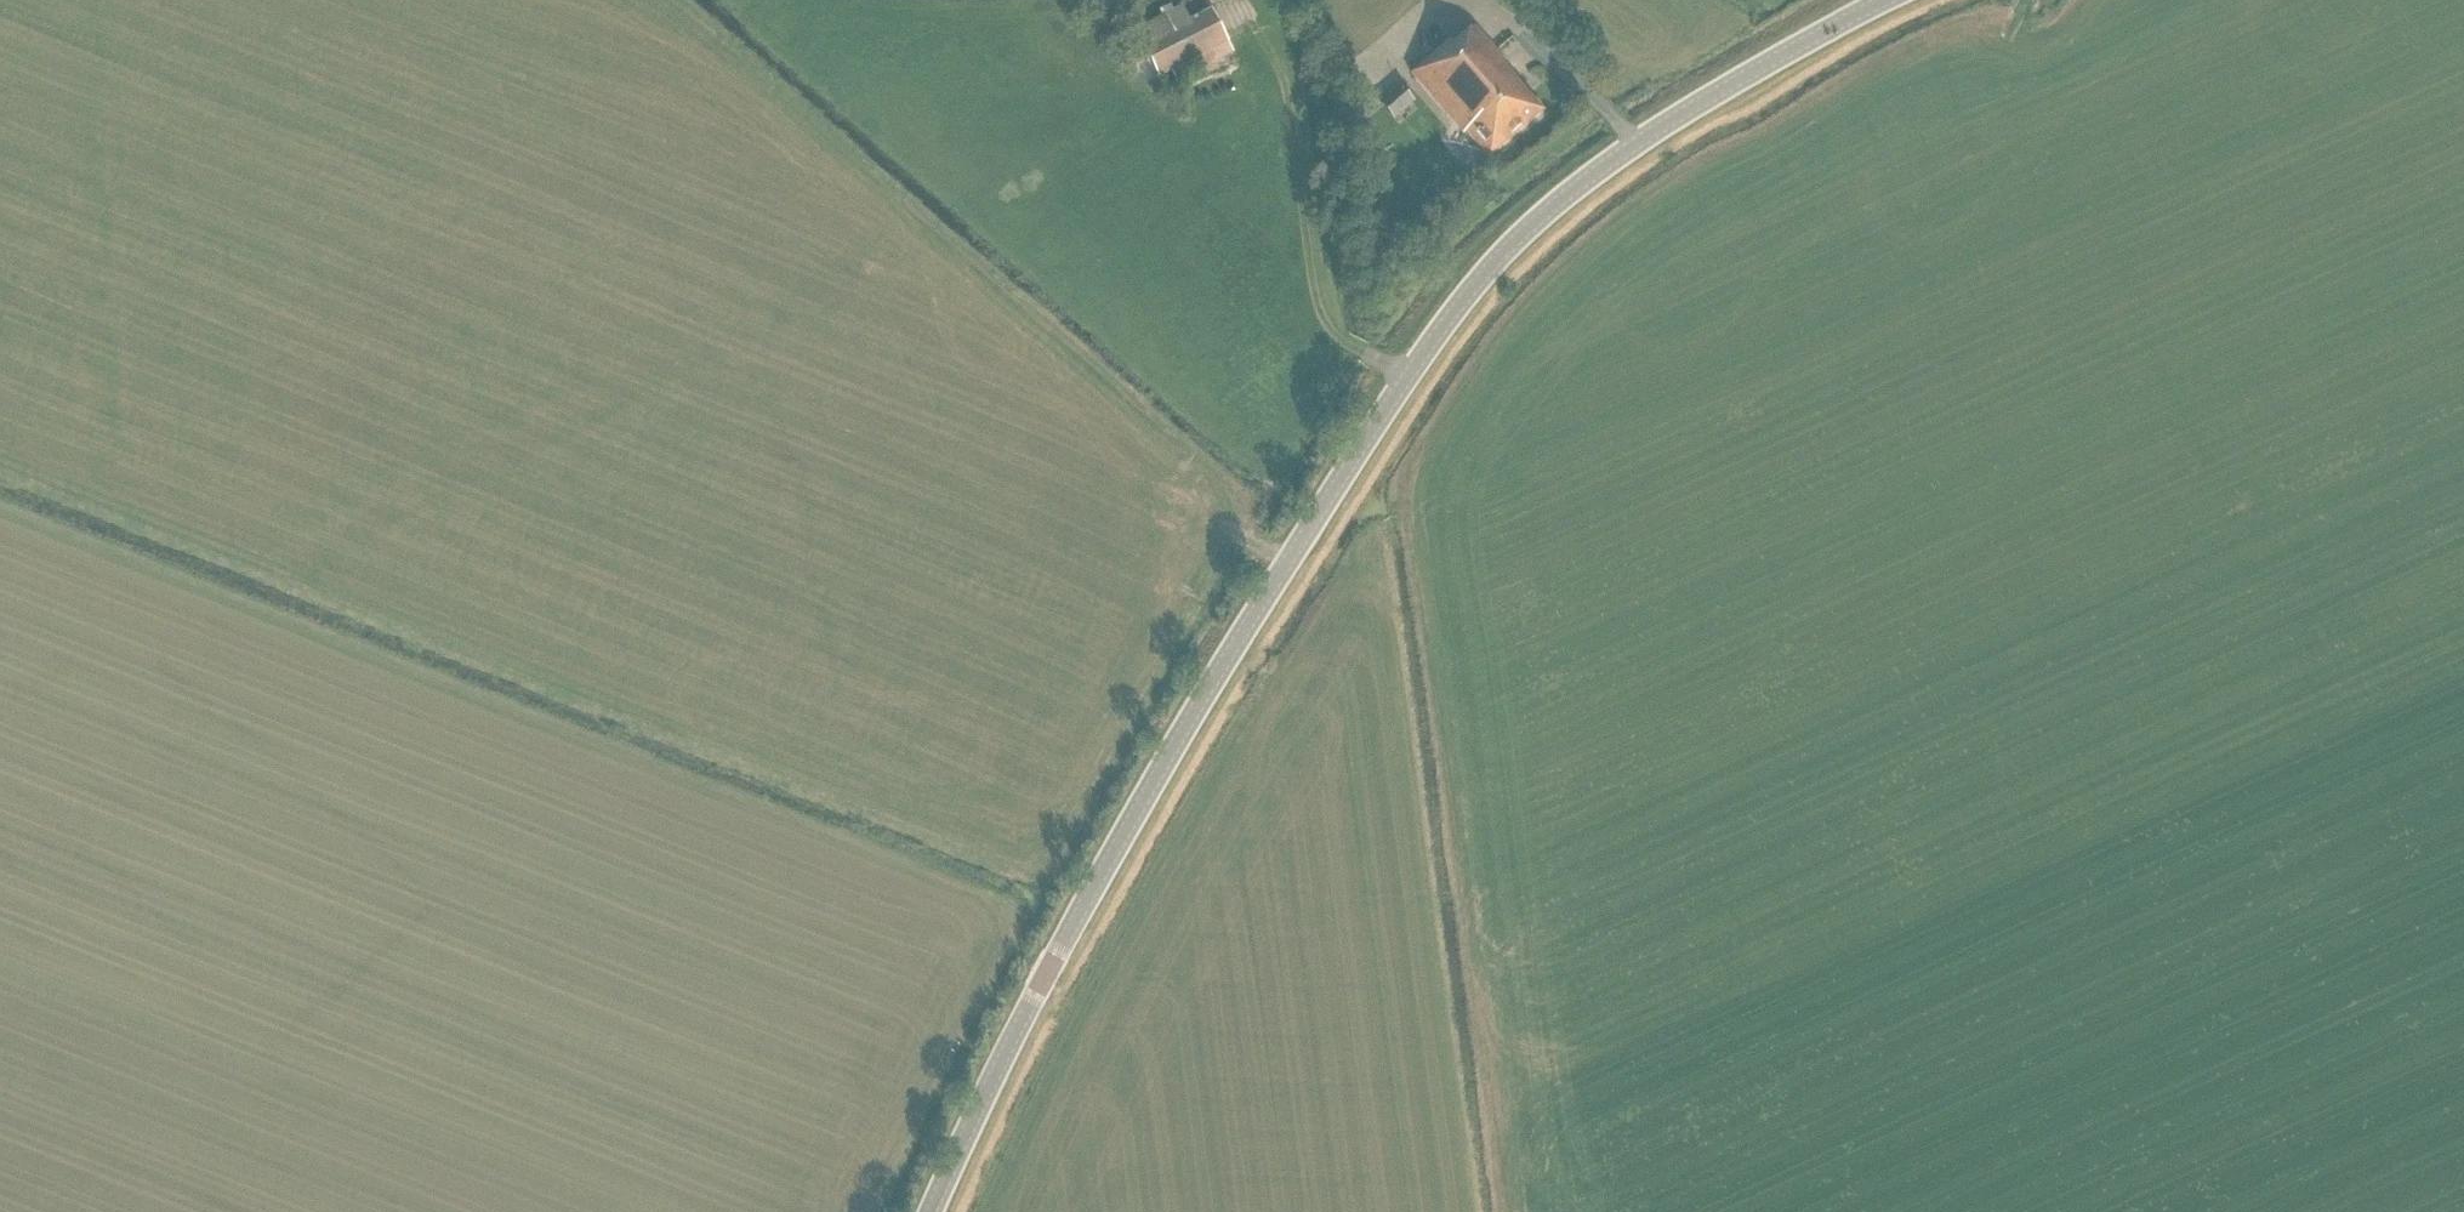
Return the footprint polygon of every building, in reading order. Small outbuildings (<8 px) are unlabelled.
[(1211,10),(1190,21),(1183,7),(1141,29),(1139,23),(1121,32),(1130,51),(1142,45),(1159,79),(1174,71),(1179,81),(1233,54),(1228,43),(1211,10)] [(1507,66),(1474,27),(1453,45),(1450,41),(1411,74),(1463,135),(1466,132),(1488,158),(1487,158),(1488,159),(1542,112),(1504,68),(1507,66)]
